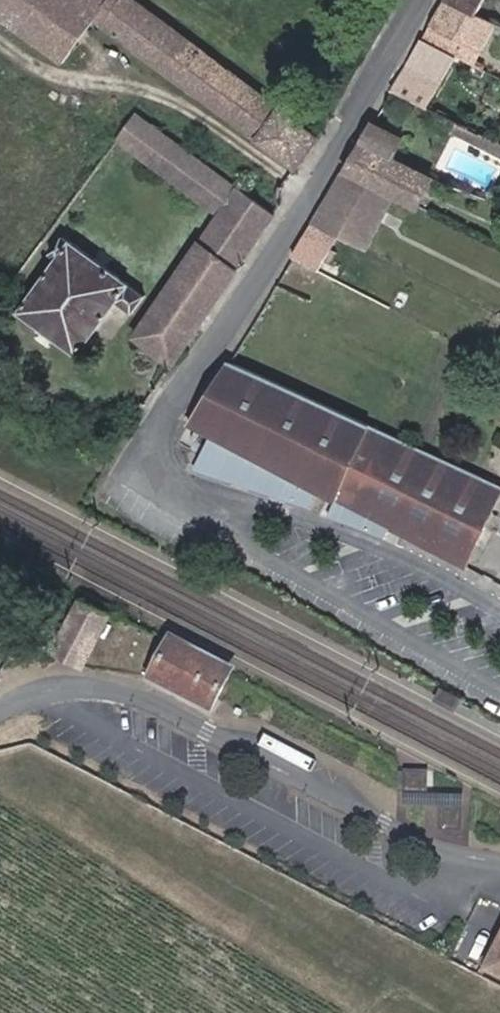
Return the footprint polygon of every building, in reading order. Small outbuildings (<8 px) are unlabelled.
[(68,56),(95,15),(164,65),(302,160),(324,125),(144,0),(0,0),(0,9),(68,56)] [(476,7),(463,0),(437,0),(418,32),(470,61),(492,16),(476,7)] [(441,74),(405,54),(391,79),(427,98),(441,74)] [(120,81),(113,76),(107,83),(115,89),(120,81)] [(225,203),(205,235),(244,260),(282,203),(196,144),(166,124),(137,103),(117,132),(225,203)] [(357,137),(392,154),(405,130),(372,112),(357,137)] [(457,114),(450,128),(499,154),(499,136),(457,114)] [(392,154),(357,137),(341,167),(393,192),(418,205),(434,174),(392,154)] [(393,192),(341,167),(312,215),(342,230),(369,243),(393,192)] [(322,268),(342,230),(312,215),(291,253),(322,268)] [(148,287),(64,230),(51,250),(60,256),(24,312),(83,352),(118,301),(132,309),(148,287)] [(244,260),(205,235),(141,334),(179,359),(244,260)] [(231,357),(194,421),(216,432),(199,466),(240,480),(244,472),(252,477),(249,482),(278,492),(281,485),(290,489),(286,495),(314,504),(323,489),(465,564),(499,489),(499,479),(485,473),(231,357)] [(249,482),(252,477),(244,472),(240,480),(249,482)] [(286,495),(290,489),(281,485),(278,492),(286,495)] [(374,524),(326,499),(322,508),(369,533),(374,524)] [(114,613),(87,601),(65,645),(91,657),(114,613)] [(235,674),(177,643),(161,675),(220,706),(235,674)] [(428,772),(402,772),(402,792),(428,793),(428,772)] [(462,808),(425,807),(424,830),(461,831),(462,808)] [(458,946),(447,941),(440,957),(450,962),(458,946)] [(479,956),(463,948),(455,963),(472,971),(479,956)]
